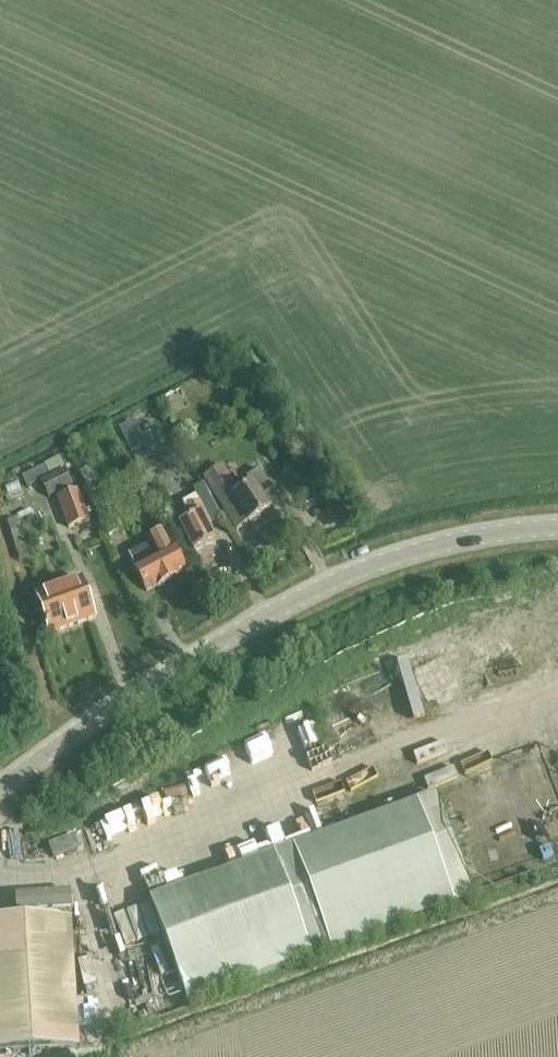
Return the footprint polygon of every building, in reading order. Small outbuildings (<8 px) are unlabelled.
[(157,401),(165,417),(189,405),(181,388),(178,390),(157,401)] [(131,418),(140,436),(164,424),(155,406),(131,418)] [(22,476),(28,488),(36,483),(35,481),(63,466),(58,457),(22,476)] [(90,466),(86,468),(79,457),(73,462),(87,486),(98,479),(90,466)] [(40,480),(48,497),(73,485),(64,468),(40,480)] [(221,468),(204,478),(237,530),(247,523),(248,524),(249,523),(250,525),(260,518),(259,516),(269,510),(267,507),(278,501),(259,470),(247,478),(251,485),(235,495),(228,484),(231,482),(221,468)] [(156,482),(147,487),(151,496),(161,491),(156,482)] [(196,486),(217,521),(222,518),(203,482),(196,486)] [(57,498),(68,528),(89,521),(77,490),(57,498)] [(186,521),(179,525),(193,552),(215,541),(207,527),(211,525),(200,504),(183,513),(186,521)] [(7,522),(20,562),(30,559),(17,518),(7,522)] [(150,544),(128,556),(146,592),(157,587),(164,584),(165,583),(169,581),(170,581),(177,577),(176,576),(184,572),(172,549),(171,550),(162,533),(148,540),(150,544)] [(36,595),(50,634),(95,619),(81,580),(36,595)] [(356,698),(346,702),(356,727),(366,723),(356,698)] [(289,735),(308,729),(303,713),(284,720),(289,735)] [(340,739),(348,734),(337,713),(328,718),(340,739)] [(516,782),(549,770),(545,759),(512,771),(516,782)] [(453,902),(473,894),(435,789),(246,859),(245,857),(146,893),(186,1002),(454,904),(453,902)] [(312,806),(294,809),(297,825),(315,821),(312,806)] [(283,826),(275,808),(254,817),(263,835),(283,826)] [(36,845),(38,857),(59,853),(57,841),(36,845)] [(70,891),(78,913),(97,905),(89,884),(70,891)] [(0,922),(0,1051),(78,1046),(71,918),(0,922)]
